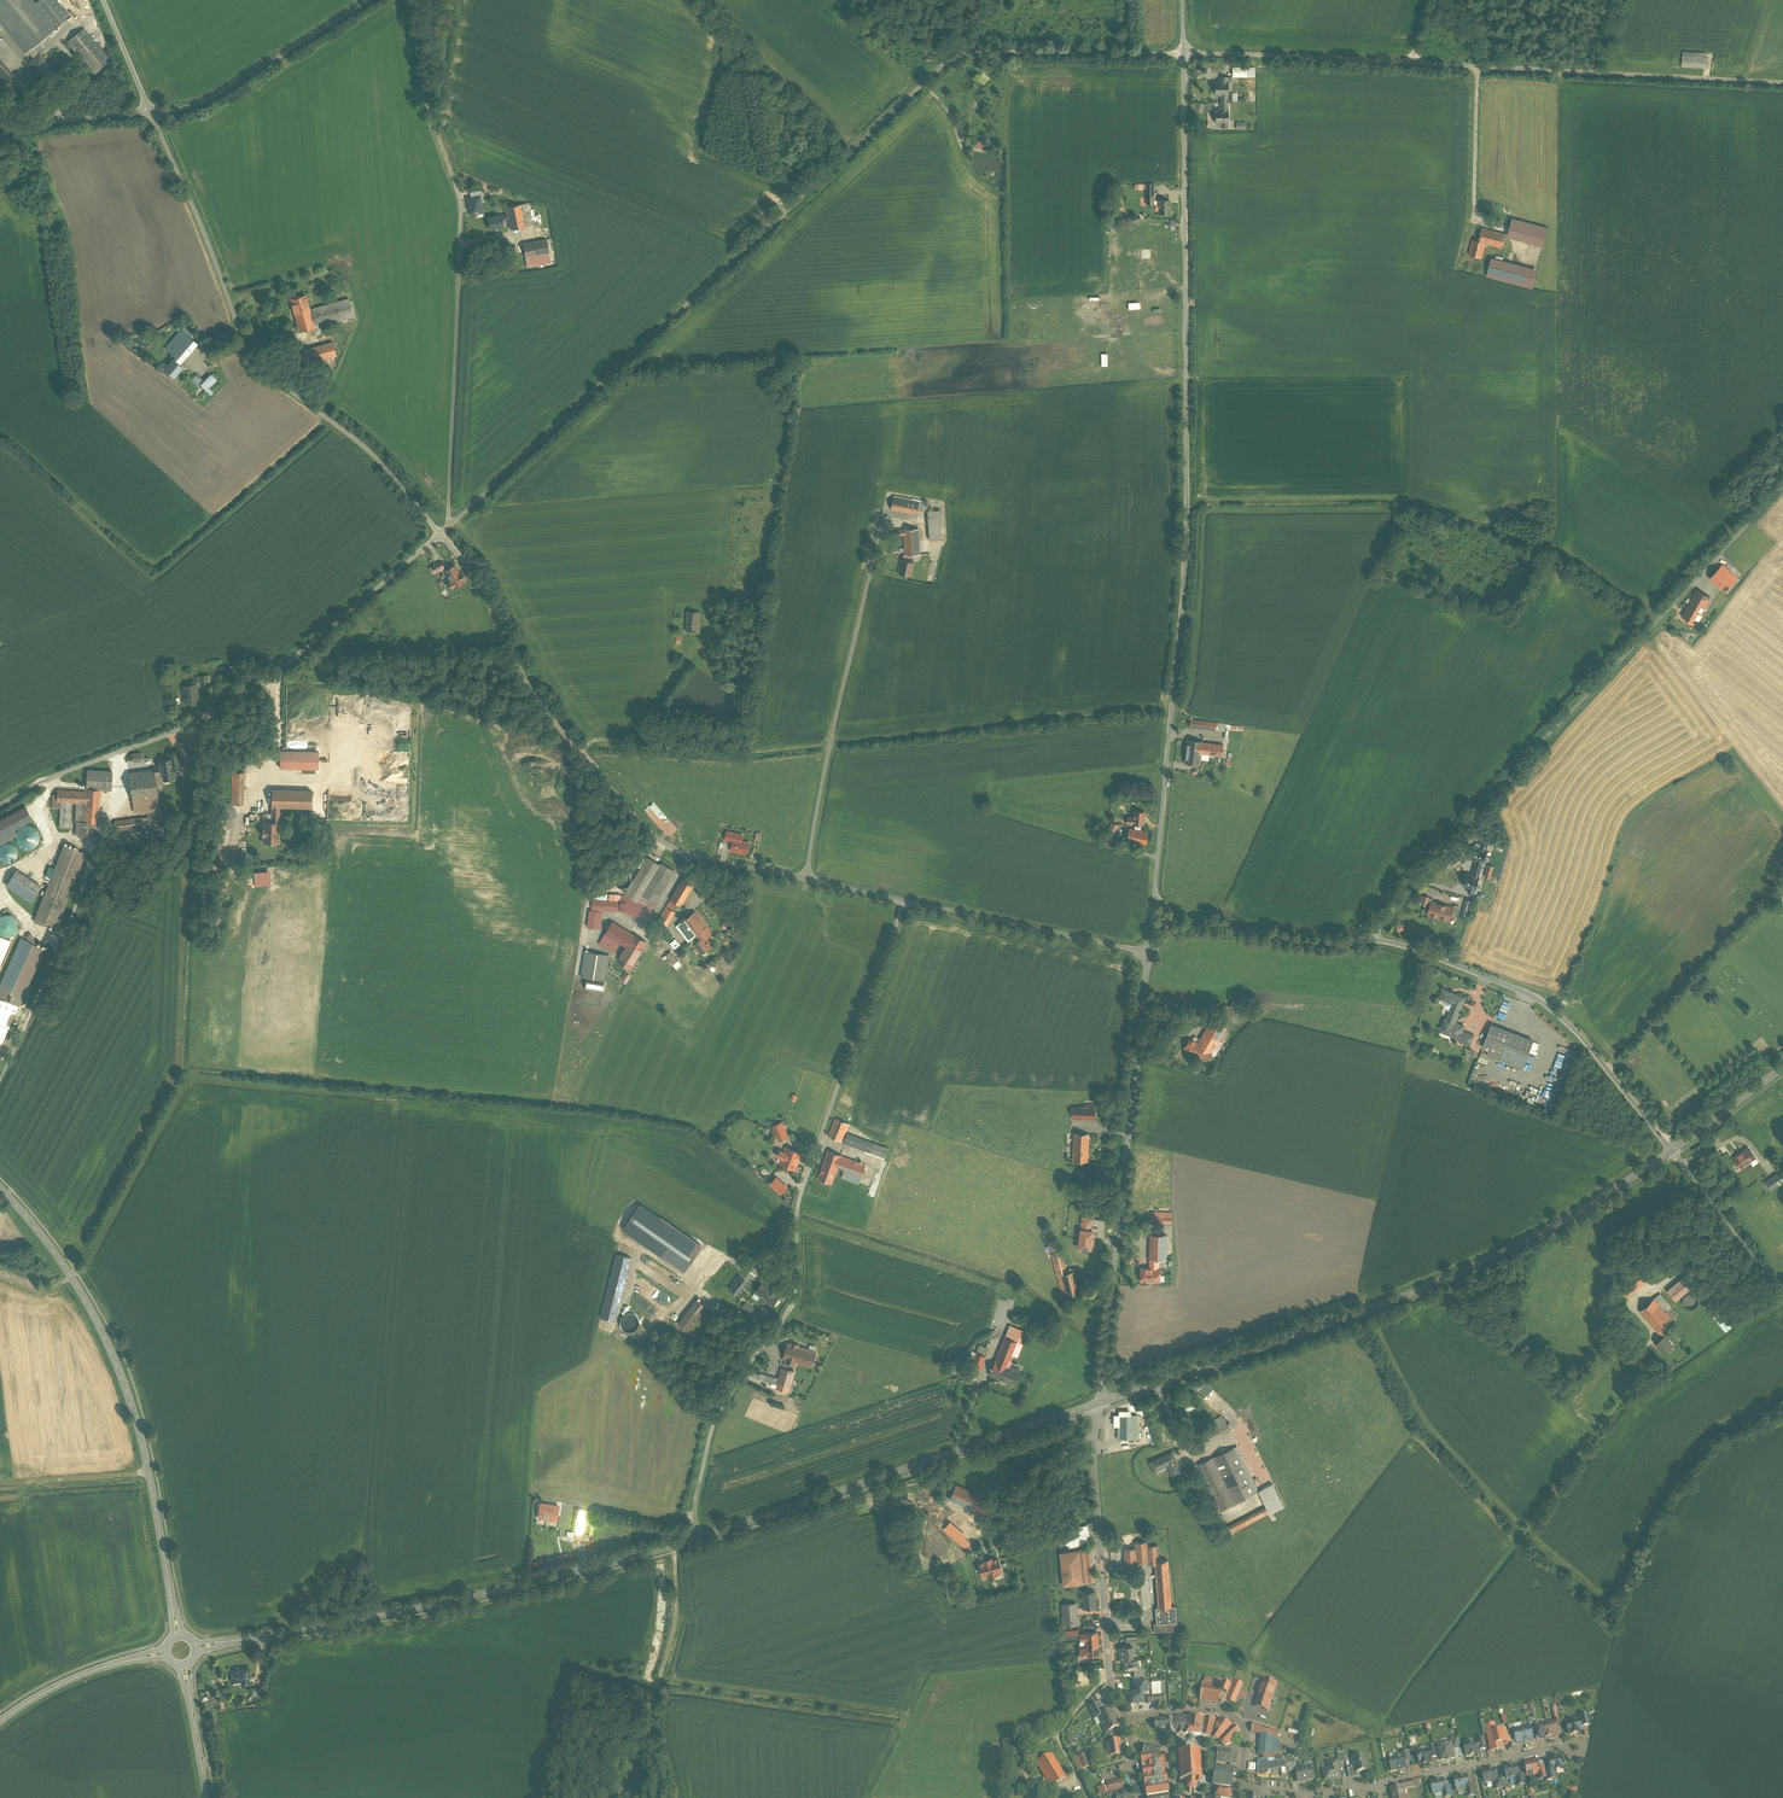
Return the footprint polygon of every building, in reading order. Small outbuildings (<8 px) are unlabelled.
[(40,53),(45,50),(38,42),(68,15),(55,0),(38,0),(33,4),(30,0),(0,0),(0,24),(25,54),(34,46),(38,53),(39,52),(40,53)] [(109,60),(82,29),(66,43),(94,74),(109,60)] [(11,47),(3,39),(0,42),(0,56),(11,47)] [(39,52),(38,53),(27,62),(43,81),(54,71),(40,53),(39,52)] [(1682,57),(1682,66),(1707,68),(1707,58),(1682,57)] [(0,59),(0,76),(6,83),(1,87),(17,105),(26,97),(10,79),(14,76),(0,59)] [(1247,68),(1234,68),(1234,76),(1247,76),(1247,68)] [(1222,102),(1228,102),(1233,102),(1233,94),(1229,94),(1229,82),(1231,82),(1231,77),(1228,77),(1221,77),(1221,82),(1215,82),(1215,95),(1222,95),(1222,102)] [(1228,102),(1222,102),(1222,110),(1216,110),(1216,123),(1222,123),(1222,128),(1228,128),(1228,123),(1229,123),(1229,110),(1228,110),(1228,102)] [(1243,122),(1236,122),(1237,130),(1247,130),(1247,126),(1244,126),(1243,125),(1243,122)] [(466,194),(472,218),(485,215),(479,191),(466,194)] [(1171,214),(1170,200),(1154,200),(1154,205),(1159,204),(1160,214),(1171,214)] [(527,204),(504,208),(505,214),(506,221),(508,230),(531,226),(527,204)] [(485,218),(488,231),(502,229),(501,222),(506,221),(505,214),(485,218)] [(1106,220),(1106,231),(1115,231),(1115,219),(1106,220)] [(1483,228),(1480,238),(1486,239),(1484,243),(1489,244),(1502,248),(1506,234),(1483,228)] [(1533,234),(1522,231),(1516,251),(1528,255),(1533,234)] [(1488,247),(1489,244),(1484,243),(1486,239),(1480,238),(1479,241),(1474,240),(1470,255),(1482,258),(1485,246),(1488,247)] [(546,240),(523,244),(527,268),(550,264),(546,240)] [(1516,253),(1502,249),(1499,260),(1513,264),(1516,253)] [(293,315),(311,310),(307,295),(289,300),(293,315)] [(311,310),(293,315),(298,332),(353,317),(348,299),(311,310)] [(165,349),(175,357),(181,362),(198,344),(190,337),(193,334),(184,327),(165,349)] [(336,358),(332,343),(293,354),(297,369),(336,358)] [(179,364),(181,362),(175,357),(165,370),(174,378),(183,367),(179,364)] [(215,381),(208,374),(201,381),(198,385),(209,397),(214,392),(209,388),(215,381)] [(201,381),(194,376),(190,382),(196,387),(198,385),(201,381)] [(929,503),(893,497),(891,509),(918,514),(918,510),(926,512),(929,503)] [(941,517),(929,517),(930,539),(943,538),(941,517)] [(914,562),(912,562),(908,561),(909,558),(910,554),(921,554),(919,528),(896,530),(897,535),(905,535),(906,554),(904,554),(903,560),(902,559),(899,573),(912,576),(914,562)] [(441,561),(432,566),(435,573),(445,568),(441,561)] [(455,565),(445,570),(450,580),(448,582),(452,588),(454,587),(464,582),(464,581),(466,580),(461,571),(459,572),(455,565)] [(1738,579),(1722,565),(1710,578),(1726,592),(1738,579)] [(1698,613),(1698,614),(1701,615),(1711,597),(1698,590),(1688,607),(1698,613)] [(1698,613),(1688,607),(1682,617),(1693,623),(1698,614),(1698,613)] [(700,612),(687,611),(686,631),(699,631),(700,612)] [(208,675),(200,675),(201,684),(209,684),(208,675)] [(183,703),(198,702),(196,685),(182,686),(183,703)] [(1216,723),(1190,719),(1189,727),(1215,730),(1216,723)] [(1201,753),(1202,742),(1188,740),(1185,763),(1200,764),(1201,753)] [(1201,753),(1224,756),(1226,747),(1223,747),(1223,745),(1202,742),(1201,753)] [(317,747),(279,746),(278,782),(316,783),(317,747)] [(181,768),(180,760),(178,752),(168,754),(169,760),(159,761),(160,770),(155,771),(156,780),(162,779),(162,780),(175,778),(174,769),(181,768)] [(140,753),(132,754),(133,762),(142,761),(140,753)] [(86,789),(100,789),(111,790),(112,772),(88,770),(86,789)] [(154,770),(129,773),(134,812),(141,811),(141,813),(148,812),(150,828),(164,826),(162,810),(160,810),(156,780),(155,771),(154,770)] [(243,805),(243,772),(232,772),(232,805),(243,805)] [(86,792),(58,790),(57,795),(53,795),(52,808),(61,808),(60,827),(69,828),(71,802),(77,803),(75,834),(97,836),(100,789),(86,789),(86,792)] [(269,789),(269,822),(278,822),(278,809),(310,809),(310,789),(269,789)] [(0,819),(0,844),(18,835),(15,829),(33,819),(26,805),(0,819)] [(1136,824),(1135,829),(1141,830),(1141,825),(1144,825),(1145,811),(1134,811),(1134,817),(1133,824),(1136,824)] [(142,818),(114,821),(116,833),(143,828),(142,818)] [(278,844),(278,822),(269,822),(260,822),(260,844),(278,844)] [(1114,841),(1119,825),(1111,822),(1105,838),(1114,841)] [(34,826),(29,825),(25,826),(22,827),(19,831),(18,835),(17,839),(19,842),(20,844),(24,847),(28,848),(33,847),(37,844),(39,841),(40,838),(40,834),(39,831),(36,828),(34,826)] [(1149,832),(1141,830),(1135,829),(1130,828),(1127,840),(1146,844),(1149,832)] [(735,833),(727,831),(725,839),(733,841),(735,833)] [(749,843),(737,840),(738,834),(735,833),(733,841),(731,850),(747,853),(749,843)] [(117,842),(107,838),(105,843),(109,845),(115,847),(117,842)] [(8,843),(4,843),(0,844),(0,861),(1,862),(4,862),(9,862),(12,860),(14,856),(15,853),(15,849),(13,846),(10,844),(8,843)] [(1482,843),(1481,848),(1475,846),(1471,858),(1477,860),(1474,870),(1480,872),(1483,862),(1484,862),(1487,850),(1487,849),(1488,845),(1482,843)] [(55,928),(84,855),(61,846),(32,919),(55,928)] [(648,857),(626,894),(630,896),(645,906),(650,898),(643,894),(660,865),(648,857)] [(660,865),(643,894),(650,898),(656,902),(675,871),(662,863),(660,865)] [(1494,866),(1489,865),(1485,877),(1490,878),(1494,866)] [(39,887),(14,870),(3,886),(28,903),(39,887)] [(1474,870),(1473,875),(1467,873),(1463,885),(1469,887),(1468,892),(1474,894),(1475,889),(1476,889),(1480,877),(1479,877),(1480,872),(1474,870)] [(628,876),(627,875),(626,875),(625,875),(624,874),(623,874),(622,874),(620,875),(619,875),(618,876),(618,877),(617,878),(616,879),(616,880),(616,881),(616,882),(616,883),(616,884),(617,885),(618,887),(619,887),(619,888),(620,888),(621,889),(622,889),(623,889),(625,889),(625,888),(626,888),(627,888),(628,887),(629,886),(629,885),(630,884),(630,883),(630,882),(630,881),(630,880),(630,879),(629,878),(629,877),(628,876)] [(683,879),(671,899),(677,903),(681,906),(694,885),(683,879)] [(645,906),(630,896),(621,896),(621,901),(626,902),(628,902),(644,911),(647,907),(645,906)] [(656,902),(650,898),(645,906),(647,907),(653,911),(658,903),(656,902)] [(677,903),(671,899),(667,906),(673,910),(677,903)] [(621,901),(593,900),(592,909),(603,910),(621,910),(621,901)] [(644,911),(628,902),(626,902),(626,911),(639,919),(644,911)] [(1433,902),(1432,902),(1431,905),(1429,914),(1451,920),(1453,911),(1454,908),(1433,902)] [(667,906),(658,921),(661,923),(659,926),(665,930),(675,912),(673,910),(667,906)] [(644,911),(639,919),(646,923),(653,911),(647,907),(644,911)] [(603,910),(592,909),(592,910),(591,910),(588,927),(600,929),(603,910)] [(695,911),(677,925),(689,941),(695,936),(694,935),(701,930),(697,925),(703,921),(695,911)] [(11,936),(14,934),(16,931),(18,927),(18,923),(16,920),(14,917),(11,915),(8,915),(5,914),(2,915),(0,917),(0,934),(1,935),(4,936),(7,937),(11,936)] [(634,935),(612,921),(605,933),(621,943),(627,947),(625,949),(632,953),(634,950),(639,954),(646,942),(634,935)] [(712,933),(703,921),(697,925),(701,930),(694,935),(695,936),(699,941),(700,943),(707,937),(712,933)] [(621,943),(605,933),(601,941),(616,950),(621,943)] [(27,936),(29,942),(36,945),(32,934),(27,936)] [(0,936),(0,965),(11,941),(0,936)] [(707,937),(700,943),(699,941),(695,944),(702,953),(711,946),(706,939),(707,937)] [(21,939),(0,986),(0,1047),(1,1045),(6,1048),(10,1037),(5,1035),(44,949),(36,945),(29,942),(21,939)] [(632,953),(625,949),(618,960),(631,968),(639,954),(634,950),(632,953)] [(610,955),(585,951),(581,976),(606,980),(610,955)] [(1454,1003),(1452,1008),(1451,1008),(1447,1019),(1445,1019),(1441,1031),(1459,1038),(1462,1030),(1464,1026),(1455,1023),(1465,998),(1443,990),(1440,998),(1454,1003)] [(1246,1007),(1232,998),(1227,1007),(1241,1016),(1246,1007)] [(1178,1039),(1183,1021),(1174,1018),(1169,1037),(1178,1039)] [(1213,1019),(1198,1043),(1196,1047),(1205,1052),(1207,1049),(1212,1051),(1226,1027),(1213,1019)] [(1533,1041),(1492,1025),(1483,1047),(1525,1063),(1533,1041)] [(1474,1035),(1462,1030),(1459,1038),(1458,1039),(1467,1043),(1467,1045),(1470,1046),(1474,1035)] [(1207,1061),(1212,1051),(1207,1049),(1205,1052),(1196,1047),(1198,1043),(1190,1039),(1185,1047),(1207,1061)] [(1096,1104),(1085,1103),(1085,1107),(1085,1119),(1095,1119),(1096,1104)] [(1085,1107),(1073,1106),(1073,1118),(1085,1119),(1085,1107)] [(836,1118),(828,1136),(838,1140),(845,1122),(836,1118)] [(782,1122),(773,1126),(779,1140),(788,1136),(782,1122)] [(850,1124),(845,1122),(838,1140),(842,1142),(850,1124)] [(874,1143),(847,1133),(844,1142),(871,1152),(874,1143)] [(1089,1134),(1074,1133),(1074,1147),(1083,1147),(1083,1145),(1088,1145),(1089,1134)] [(889,1148),(874,1143),(871,1152),(886,1157),(889,1148)] [(1083,1147),(1074,1147),(1073,1160),(1088,1161),(1088,1145),(1083,1145),(1083,1147)] [(801,1153),(787,1147),(785,1152),(783,1158),(781,1163),(795,1169),(801,1153)] [(866,1164),(829,1151),(824,1163),(837,1167),(844,1170),(862,1177),(866,1164)] [(1752,1151),(1739,1161),(1746,1170),(1759,1161),(1752,1151)] [(1759,1161),(1746,1170),(1755,1182),(1768,1173),(1759,1161)] [(837,1167),(824,1163),(821,1171),(818,1178),(832,1183),(835,1173),(837,1167)] [(862,1177),(844,1170),(842,1177),(859,1183),(862,1177)] [(1774,1175),(1780,1184),(1782,1182),(1782,1171),(1782,1170),(1774,1175)] [(1780,1184),(1774,1175),(1766,1181),(1772,1190),(1780,1184)] [(777,1177),(770,1184),(781,1194),(788,1186),(777,1177)] [(642,1205),(624,1229),(682,1272),(700,1248),(642,1205)] [(1167,1212),(1151,1212),(1151,1222),(1167,1222),(1167,1212)] [(1081,1217),(1078,1248),(1091,1249),(1092,1232),(1090,1231),(1092,1218),(1081,1217)] [(1167,1234),(1150,1234),(1150,1258),(1159,1259),(1166,1259),(1167,1234)] [(1059,1246),(1050,1248),(1054,1263),(1063,1260),(1059,1246)] [(617,1254),(601,1317),(615,1321),(631,1258),(617,1254)] [(1063,1260),(1054,1263),(1057,1275),(1067,1273),(1063,1260)] [(746,1275),(729,1261),(716,1276),(730,1287),(725,1292),(712,1282),(705,1290),(726,1307),(732,1298),(729,1296),(732,1293),(734,1290),(746,1275)] [(1149,1268),(1141,1268),(1141,1281),(1160,1281),(1160,1268),(1159,1268),(1159,1264),(1150,1264),(1149,1268)] [(1645,1264),(1624,1281),(1633,1292),(1654,1274),(1645,1264)] [(1067,1273),(1057,1275),(1059,1281),(1076,1276),(1074,1271),(1067,1273)] [(746,1275),(734,1290),(742,1297),(743,1298),(755,1282),(746,1275)] [(1695,1284),(1687,1275),(1682,1278),(1690,1288),(1695,1284)] [(1076,1276),(1059,1281),(1063,1297),(1080,1292),(1076,1276)] [(1682,1278),(1668,1290),(1676,1300),(1690,1288),(1682,1278)] [(1624,1281),(1619,1286),(1628,1297),(1633,1292),(1624,1281)] [(770,1288),(763,1282),(755,1291),(772,1305),(780,1296),(776,1293),(771,1288),(770,1288)] [(1693,1294),(1691,1293),(1689,1294),(1688,1294),(1687,1295),(1685,1296),(1684,1297),(1684,1298),(1684,1299),(1683,1300),(1683,1301),(1684,1303),(1684,1304),(1685,1305),(1685,1306),(1686,1307),(1687,1307),(1688,1308),(1689,1309),(1690,1309),(1692,1309),(1693,1309),(1694,1308),(1695,1308),(1696,1307),(1697,1306),(1698,1305),(1698,1304),(1699,1303),(1699,1302),(1699,1301),(1699,1300),(1699,1299),(1698,1298),(1698,1297),(1697,1297),(1697,1296),(1696,1295),(1695,1294),(1693,1294)] [(1678,1314),(1660,1294),(1640,1311),(1658,1332),(1678,1314)] [(697,1300),(680,1320),(689,1328),(707,1307),(697,1300)] [(628,1313),(626,1314),(625,1314),(624,1315),(623,1316),(622,1317),(621,1318),(621,1319),(620,1320),(620,1321),(620,1323),(620,1324),(620,1325),(621,1326),(621,1327),(621,1328),(622,1329),(623,1330),(624,1331),(625,1332),(626,1332),(627,1333),(629,1333),(630,1333),(632,1333),(634,1332),(636,1331),(637,1330),(638,1329),(639,1328),(639,1326),(640,1325),(640,1324),(640,1323),(640,1322),(640,1321),(639,1320),(639,1319),(638,1318),(638,1317),(637,1316),(636,1315),(635,1314),(634,1314),(633,1313),(631,1313),(630,1313),(628,1313)] [(1052,1329),(1046,1323),(1042,1327),(1048,1333),(1052,1329)] [(1665,1336),(1656,1343),(1665,1353),(1673,1346),(1665,1336)] [(1018,1342),(1006,1337),(1002,1346),(1014,1351),(1018,1342)] [(799,1346),(788,1343),(784,1359),(785,1359),(781,1373),(794,1376),(798,1362),(801,1352),(798,1351),(799,1346)] [(815,1351),(800,1347),(799,1346),(798,1351),(801,1352),(798,1362),(811,1366),(815,1351)] [(1014,1351),(1002,1346),(996,1361),(995,1361),(990,1374),(1000,1378),(1002,1373),(1007,1375),(1010,1366),(1012,1360),(1011,1360),(1014,1351)] [(977,1352),(971,1367),(981,1371),(986,1356),(977,1352)] [(1020,1371),(1010,1366),(1007,1375),(1002,1373),(1000,1378),(1015,1384),(1020,1371)] [(794,1376),(781,1373),(778,1382),(791,1386),(794,1376)] [(791,1386),(778,1382),(776,1388),(789,1391),(791,1386)] [(1135,1415),(1119,1415),(1119,1439),(1135,1439),(1135,1415)] [(1225,1418),(1217,1423),(1221,1431),(1230,1426),(1225,1418)] [(1217,1423),(1196,1435),(1201,1443),(1221,1431),(1217,1423)] [(1259,1491),(1237,1446),(1233,1448),(1247,1476),(1243,1478),(1251,1495),(1251,1496),(1259,1491)] [(1233,1448),(1199,1464),(1221,1510),(1251,1495),(1243,1478),(1247,1476),(1233,1448)] [(1172,1452),(1150,1462),(1154,1470),(1167,1464),(1173,1476),(1181,1472),(1182,1472),(1181,1472),(1172,1452)] [(1192,1466),(1183,1471),(1187,1479),(1196,1475),(1192,1466)] [(979,1495),(956,1485),(950,1499),(973,1509),(979,1495)] [(991,1500),(979,1495),(973,1509),(984,1514),(991,1500)] [(560,1506),(541,1504),(539,1516),(558,1519),(560,1506)] [(586,1511),(577,1509),(573,1531),(583,1532),(586,1511)] [(1262,1509),(1246,1517),(1249,1524),(1266,1515),(1262,1509)] [(972,1535),(949,1516),(938,1529),(938,1530),(932,1537),(935,1539),(955,1556),(967,1542),(972,1535)] [(923,1542),(922,1525),(911,1525),(911,1542),(923,1542)] [(955,1556),(935,1539),(929,1546),(949,1563),(955,1556)] [(1148,1542),(1135,1542),(1136,1548),(1124,1549),(1125,1566),(1138,1565),(1137,1562),(1155,1561),(1155,1560),(1159,1560),(1158,1545),(1148,1546),(1148,1542)] [(1091,1548),(1060,1551),(1064,1585),(1095,1582),(1091,1548)] [(983,1561),(978,1563),(982,1575),(986,1574),(987,1577),(999,1573),(998,1570),(1002,1569),(998,1557),(992,1558),(991,1556),(982,1558),(983,1561)] [(1159,1560),(1155,1560),(1155,1561),(1159,1607),(1159,1608),(1171,1607),(1168,1560),(1159,1560)] [(1095,1592),(1084,1593),(1085,1608),(1096,1607),(1095,1592)] [(1076,1603),(1063,1604),(1064,1617),(1066,1617),(1067,1625),(1080,1624),(1080,1616),(1077,1617),(1076,1603)] [(1176,1612),(1156,1614),(1157,1623),(1157,1624),(1177,1622),(1176,1612)] [(1177,1622),(1157,1624),(1157,1623),(1154,1624),(1155,1632),(1178,1631),(1177,1622)] [(1097,1632),(1086,1632),(1086,1634),(1081,1635),(1081,1639),(1087,1639),(1087,1641),(1098,1640),(1097,1632)] [(1134,1637),(1126,1637),(1127,1646),(1133,1646),(1137,1646),(1137,1641),(1134,1641),(1134,1637)] [(1098,1640),(1087,1641),(1087,1647),(1080,1648),(1080,1654),(1087,1653),(1087,1654),(1098,1653),(1098,1640)] [(1127,1646),(1120,1647),(1121,1660),(1124,1660),(1131,1659),(1132,1659),(1132,1655),(1133,1655),(1133,1646),(1127,1646)] [(1132,1659),(1131,1659),(1124,1660),(1125,1672),(1134,1672),(1137,1671),(1136,1667),(1138,1667),(1137,1659),(1132,1659)] [(247,1667),(231,1670),(233,1681),(242,1679),(243,1686),(250,1684),(247,1667)] [(1277,1683),(1263,1678),(1261,1684),(1254,1706),(1268,1710),(1277,1683)] [(1243,1684),(1235,1680),(1232,1686),(1240,1689),(1243,1684)] [(1147,1681),(1136,1682),(1137,1694),(1130,1694),(1131,1705),(1139,1704),(1139,1705),(1144,1705),(1143,1694),(1148,1693),(1147,1681)] [(1223,1685),(1203,1682),(1200,1701),(1219,1704),(1223,1705),(1232,1683),(1228,1681),(1226,1685),(1223,1684),(1223,1685)] [(1240,1689),(1232,1686),(1230,1692),(1238,1696),(1240,1689)] [(261,1689),(254,1688),(254,1687),(253,1687),(252,1696),(261,1697),(262,1688),(261,1688),(261,1689)] [(1238,1696),(1230,1692),(1226,1700),(1234,1703),(1238,1696)] [(1164,1695),(1156,1695),(1157,1703),(1165,1702),(1164,1695)] [(1099,1704),(1092,1708),(1096,1715),(1103,1712),(1099,1704)] [(1112,1709),(1098,1716),(1106,1732),(1120,1725),(1112,1709)] [(1588,1714),(1581,1715),(1582,1719),(1583,1725),(1583,1726),(1590,1724),(1588,1714)] [(1187,1717),(1174,1719),(1175,1735),(1185,1735),(1187,1717)] [(1204,1717),(1188,1717),(1186,1735),(1202,1736),(1204,1717)] [(1211,1719),(1204,1717),(1202,1736),(1211,1738),(1216,1720),(1211,1719)] [(1092,1733),(1084,1718),(1079,1721),(1076,1722),(1083,1737),(1092,1733)] [(1170,1719),(1170,1718),(1168,1718),(1168,1719),(1165,1720),(1166,1731),(1166,1735),(1175,1735),(1174,1719),(1170,1719)] [(1233,1725),(1220,1718),(1213,1732),(1211,1738),(1219,1740),(1233,1725)] [(1582,1719),(1567,1722),(1569,1733),(1573,1733),(1573,1734),(1579,1733),(1579,1731),(1582,1731),(1581,1726),(1583,1725),(1582,1719)] [(1165,1720),(1155,1721),(1156,1730),(1161,1730),(1161,1732),(1166,1731),(1165,1720)] [(1555,1721),(1551,1722),(1550,1721),(1547,1722),(1550,1739),(1554,1738),(1555,1736),(1559,1736),(1557,1728),(1556,1721),(1555,1721)] [(1538,1725),(1539,1732),(1541,1739),(1545,1738),(1546,1739),(1550,1739),(1547,1722),(1543,1723),(1542,1724),(1538,1725)] [(1268,1726),(1253,1723),(1252,1731),(1260,1734),(1259,1755),(1278,1753),(1280,1740),(1277,1739),(1280,1730),(1268,1727),(1268,1726)] [(1495,1723),(1487,1724),(1489,1733),(1496,1731),(1495,1723)] [(1163,1736),(1144,1726),(1140,1737),(1161,1744),(1163,1736)] [(1234,1726),(1219,1741),(1224,1746),(1227,1745),(1235,1742),(1232,1740),(1239,1733),(1234,1726)] [(1515,1729),(1514,1729),(1517,1744),(1526,1742),(1526,1743),(1534,1742),(1531,1726),(1515,1729)] [(1489,1733),(1488,1733),(1490,1741),(1492,1751),(1503,1748),(1502,1742),(1505,1741),(1508,1741),(1506,1732),(1506,1729),(1496,1731),(1489,1733)] [(1459,1737),(1451,1739),(1452,1743),(1454,1749),(1461,1748),(1459,1737)] [(1485,1738),(1478,1739),(1479,1742),(1480,1749),(1480,1750),(1487,1749),(1487,1748),(1485,1738)] [(1010,1739),(1002,1741),(1010,1765),(1018,1763),(1010,1739)] [(1120,1740),(1112,1741),(1112,1742),(1105,1743),(1106,1749),(1109,1749),(1110,1755),(1122,1754),(1120,1740)] [(1444,1743),(1439,1744),(1442,1761),(1456,1758),(1454,1749),(1452,1743),(1447,1744),(1447,1743),(1446,1742),(1444,1743)] [(1477,1742),(1464,1744),(1466,1755),(1471,1754),(1471,1755),(1475,1754),(1474,1754),(1479,1753),(1478,1749),(1480,1749),(1479,1742),(1477,1743),(1477,1742)] [(1162,1748),(1145,1744),(1143,1751),(1141,1751),(1140,1755),(1142,1756),(1160,1757),(1162,1748)] [(1186,1753),(1180,1753),(1178,1752),(1178,1753),(1179,1754),(1180,1760),(1178,1760),(1178,1761),(1180,1761),(1180,1767),(1179,1767),(1179,1768),(1180,1768),(1180,1773),(1179,1773),(1179,1774),(1180,1774),(1181,1781),(1180,1782),(1180,1783),(1182,1781),(1187,1781),(1187,1785),(1186,1785),(1186,1786),(1187,1786),(1187,1788),(1186,1789),(1186,1790),(1188,1789),(1190,1791),(1189,1792),(1190,1793),(1190,1791),(1193,1791),(1194,1792),(1195,1792),(1194,1791),(1196,1788),(1197,1789),(1198,1788),(1197,1788),(1198,1787),(1199,1787),(1199,1785),(1202,1785),(1202,1780),(1203,1780),(1203,1779),(1202,1779),(1202,1777),(1201,1773),(1203,1773),(1203,1772),(1201,1772),(1201,1766),(1202,1766),(1202,1765),(1201,1765),(1200,1760),(1202,1760),(1202,1759),(1200,1759),(1200,1752),(1201,1751),(1200,1750),(1199,1752),(1193,1752),(1193,1745),(1191,1745),(1191,1746),(1188,1746),(1187,1746),(1185,1746),(1185,1748),(1184,1749),(1184,1750),(1185,1751),(1186,1751),(1186,1753)] [(1435,1746),(1429,1747),(1429,1750),(1430,1750),(1431,1758),(1437,1756),(1435,1746)] [(1429,1750),(1417,1752),(1420,1765),(1424,1764),(1428,1764),(1428,1763),(1432,1762),(1431,1758),(1430,1750),(1429,1750)] [(1238,1753),(1218,1751),(1216,1763),(1236,1765),(1238,1753)] [(1402,1752),(1403,1756),(1404,1756),(1405,1763),(1412,1761),(1410,1751),(1402,1752)] [(1344,1752),(1337,1754),(1339,1760),(1339,1763),(1346,1762),(1344,1752)] [(1052,1754),(1037,1763),(1044,1773),(1058,1765),(1052,1754)] [(1080,1755),(1075,1757),(1080,1770),(1090,1766),(1085,1754),(1080,1755)] [(1365,1754),(1352,1757),(1354,1766),(1355,1772),(1356,1772),(1368,1769),(1365,1754)] [(1164,1758),(1141,1756),(1146,1787),(1167,1783),(1166,1774),(1164,1758)] [(1403,1756),(1389,1759),(1392,1771),(1406,1768),(1405,1763),(1404,1756),(1403,1756)] [(1561,1757),(1557,1757),(1556,1756),(1552,1757),(1553,1758),(1549,1759),(1551,1768),(1552,1774),(1555,1773),(1555,1770),(1564,1768),(1563,1761),(1562,1761),(1561,1757)] [(1287,1759),(1268,1762),(1268,1759),(1258,1760),(1257,1772),(1286,1767),(1287,1759)] [(1339,1760),(1327,1762),(1329,1769),(1323,1770),(1325,1781),(1341,1777),(1338,1763),(1339,1763),(1339,1760)] [(1538,1760),(1526,1763),(1527,1770),(1526,1770),(1527,1770),(1528,1776),(1538,1774),(1541,1773),(1539,1767),(1538,1761),(1538,1760)] [(1512,1765),(1509,1766),(1508,1766),(1509,1766),(1505,1767),(1504,1767),(1504,1768),(1507,1779),(1517,1777),(1519,1777),(1519,1774),(1517,1765),(1517,1764),(1516,1765),(1513,1765),(1512,1765)] [(1058,1765),(1044,1773),(1052,1787),(1067,1779),(1058,1765)] [(1311,1766),(1295,1770),(1297,1780),(1307,1778),(1308,1781),(1314,1779),(1311,1766)] [(1354,1766),(1351,1766),(1351,1768),(1347,1769),(1349,1776),(1356,1775),(1356,1772),(1355,1772),(1354,1766)] [(1545,1766),(1539,1767),(1541,1773),(1538,1774),(1539,1778),(1547,1777),(1545,1770),(1545,1766)] [(1022,1767),(1013,1770),(1017,1784),(1026,1781),(1022,1767)] [(1237,1770),(1216,1767),(1213,1785),(1216,1786),(1232,1788),(1234,1775),(1236,1775),(1237,1770)] [(1551,1768),(1545,1770),(1547,1777),(1548,1780),(1556,1778),(1555,1773),(1552,1774),(1551,1768)] [(1495,1769),(1483,1771),(1485,1783),(1495,1781),(1498,1780),(1497,1778),(1495,1769)] [(1524,1773),(1519,1774),(1519,1777),(1517,1777),(1518,1785),(1518,1786),(1519,1785),(1526,1784),(1524,1773)] [(1463,1776),(1459,1776),(1459,1777),(1455,1778),(1457,1790),(1467,1788),(1470,1788),(1469,1785),(1467,1775),(1463,1776)] [(1205,1777),(1202,1777),(1202,1779),(1203,1779),(1203,1780),(1202,1780),(1202,1785),(1199,1785),(1199,1787),(1198,1787),(1197,1788),(1199,1788),(1199,1789),(1200,1789),(1202,1789),(1202,1788),(1205,1787),(1205,1788),(1206,1788),(1206,1787),(1205,1778),(1205,1777)] [(1503,1777),(1497,1778),(1498,1780),(1495,1781),(1496,1789),(1505,1788),(1503,1777)] [(1444,1779),(1431,1782),(1434,1794),(1443,1792),(1447,1791),(1446,1787),(1444,1779)] [(1118,1780),(1107,1782),(1109,1792),(1120,1789),(1118,1780)] [(1413,1780),(1402,1782),(1403,1786),(1404,1789),(1414,1787),(1413,1780)] [(1475,1784),(1469,1785),(1470,1788),(1467,1788),(1468,1797),(1477,1795),(1475,1784)] [(1216,1786),(1214,1796),(1224,1797),(1230,1797),(1230,1796),(1232,1796),(1233,1792),(1231,1792),(1232,1788),(1216,1786)] [(1391,1788),(1393,1797),(1406,1797),(1404,1789),(1403,1786),(1391,1788)] [(1451,1786),(1446,1787),(1447,1791),(1443,1792),(1445,1797),(1454,1796),(1451,1786)] [(1120,1789),(1109,1792),(1110,1796),(1116,1795),(1116,1794),(1125,1792),(1124,1788),(1120,1789)]
